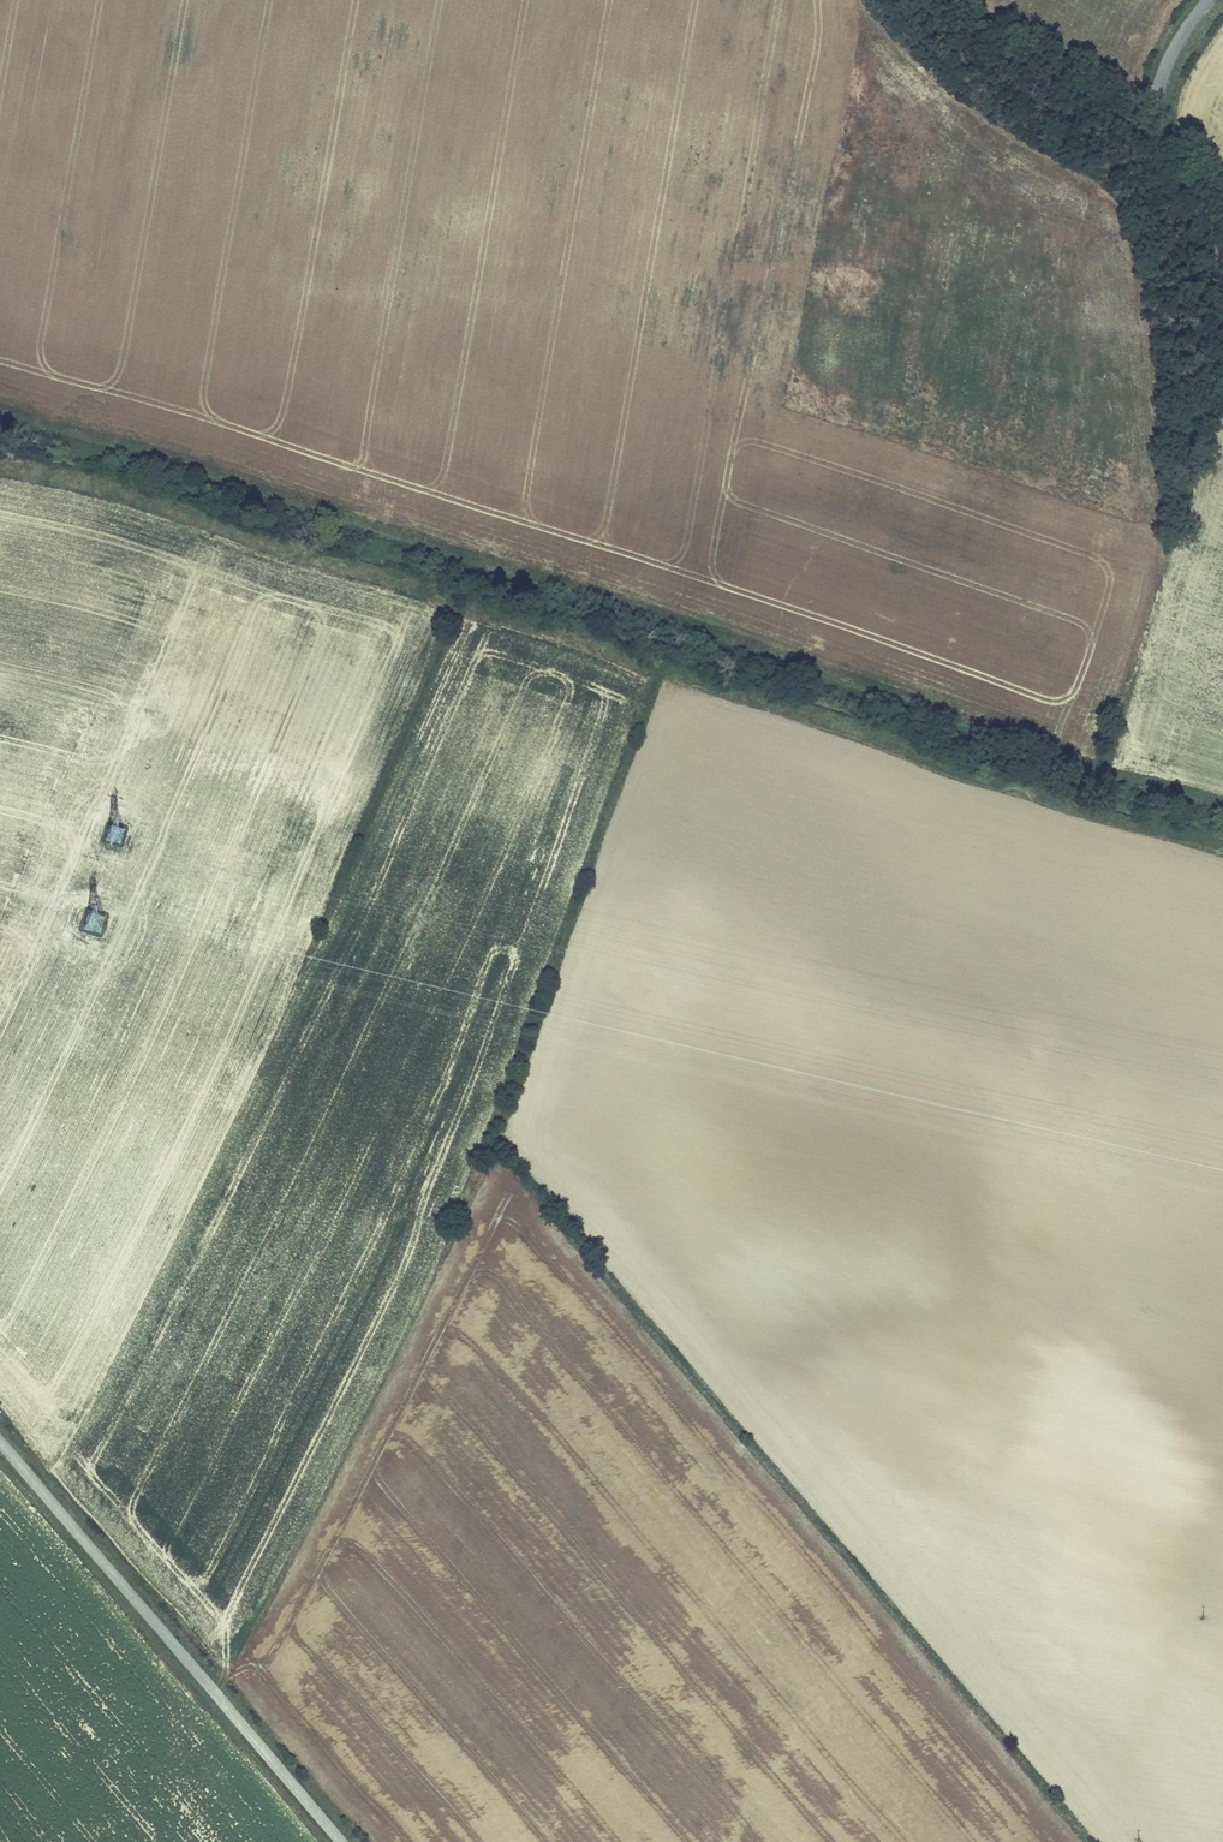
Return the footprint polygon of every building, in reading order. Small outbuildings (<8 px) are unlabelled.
[(105,842),(121,845),(124,829),(108,826),(105,842)] [(102,933),(104,914),(87,912),(84,931),(102,933)]
